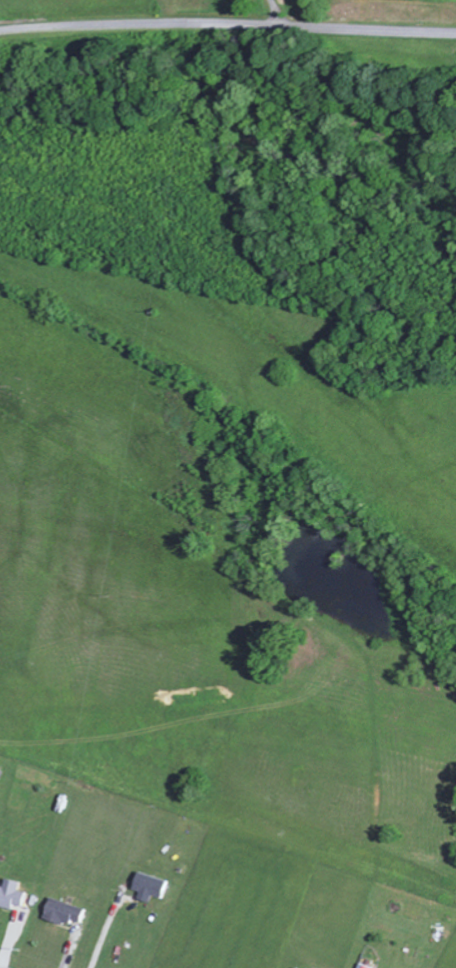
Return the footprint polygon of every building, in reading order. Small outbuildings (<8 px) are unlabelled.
[(154,902),(157,894),(167,898),(172,880),(142,871),(136,888),(145,891),(143,898),(154,902)] [(18,909),(19,905),(28,907),(31,892),(23,890),(25,881),(10,878),(8,886),(0,884),(0,905),(18,909)] [(91,908),(53,897),(47,916),(76,925),(78,920),(87,923),(91,908)]
